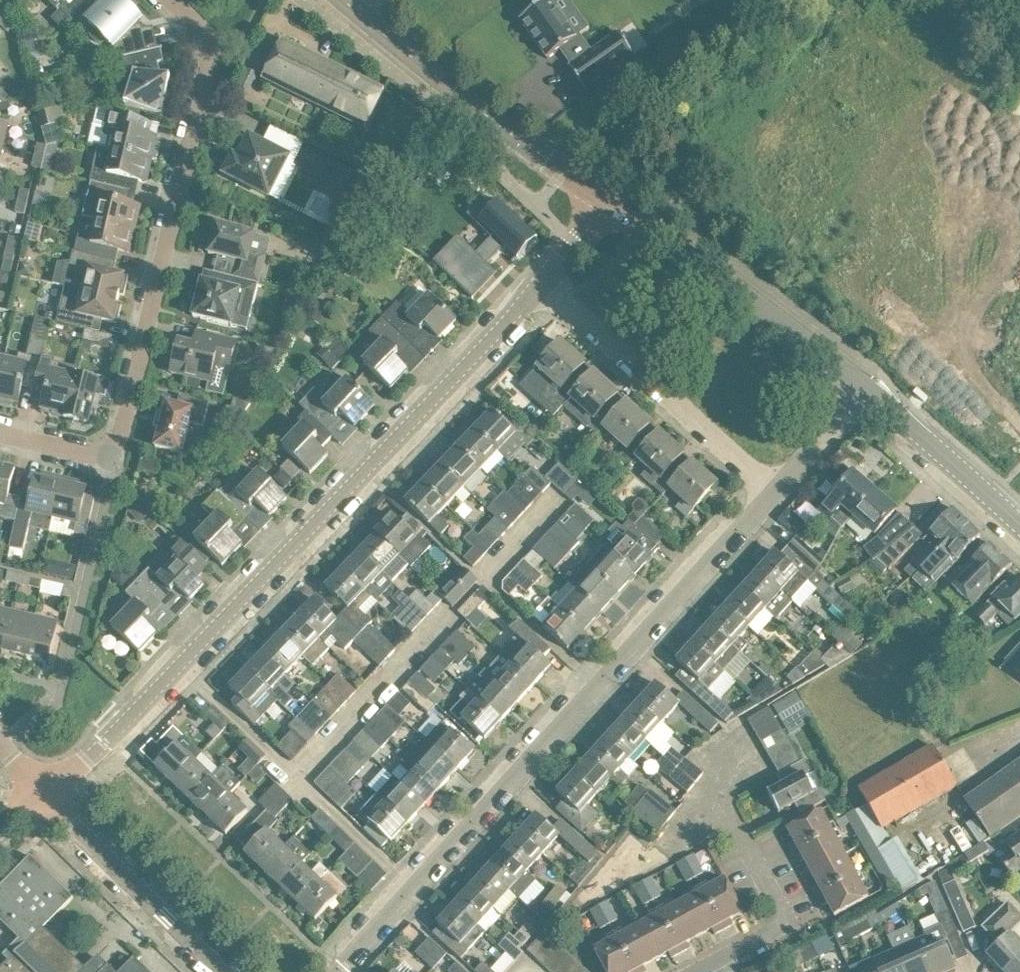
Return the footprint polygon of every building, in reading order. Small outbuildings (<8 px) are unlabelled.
[(3,14),(11,6),(4,0),(0,4),(0,11),(3,14)] [(66,1),(59,8),(60,9),(51,19),(61,30),(71,20),(72,20),(85,6),(91,0),(65,0),(66,1)] [(97,9),(89,17),(91,20),(89,23),(92,26),(88,30),(89,34),(92,39),(94,42),(98,43),(102,43),(106,40),(110,44),(112,41),(118,47),(114,51),(115,59),(120,58),(151,50),(151,49),(146,28),(150,27),(149,26),(140,28),(135,24),(138,21),(135,18),(138,15),(131,9),(136,3),(133,0),(106,0),(97,9)] [(520,21),(547,60),(561,51),(571,66),(569,68),(584,89),(633,54),(618,33),(586,55),(575,40),(577,39),(549,0),(540,7),(538,3),(521,16),(523,19),(520,21)] [(0,23),(0,24),(8,32),(14,26),(6,17),(0,23)] [(19,44),(42,38),(39,26),(16,32),(19,44)] [(366,128),(375,108),(384,90),(347,72),(281,41),(263,78),(281,87),(366,128)] [(170,78),(161,76),(158,63),(164,61),(161,48),(163,48),(162,46),(151,49),(151,50),(120,58),(128,93),(125,107),(162,115),(170,78)] [(29,79),(45,75),(40,51),(24,55),(29,79)] [(57,124),(53,108),(38,112),(42,128),(57,124)] [(107,113),(103,133),(105,136),(109,137),(106,149),(113,150),(151,159),(152,158),(156,159),(160,143),(155,142),(157,136),(156,136),(149,134),(152,123),(138,120),(122,116),(119,116),(107,113)] [(2,148),(8,124),(0,122),(0,147),(2,148)] [(271,196),(290,158),(249,137),(239,159),(233,156),(225,173),(271,196)] [(44,158),(43,163),(52,165),(58,143),(46,146),(44,158)] [(38,144),(35,156),(44,158),(46,146),(38,144)] [(330,181),(339,164),(304,146),(295,164),(330,181)] [(96,183),(96,184),(120,189),(122,190),(125,178),(139,181),(146,183),(151,159),(113,150),(106,149),(102,148),(100,158),(104,165),(109,166),(108,169),(103,168),(99,170),(96,183)] [(41,169),(43,163),(44,158),(35,156),(33,167),(41,169)] [(91,182),(83,217),(95,220),(135,229),(140,205),(134,204),(118,200),(120,189),(96,184),(96,183),(91,182)] [(21,189),(18,201),(27,203),(30,191),(21,189)] [(35,193),(33,205),(48,208),(50,197),(35,193)] [(436,262),(435,263),(476,302),(477,301),(475,299),(481,292),(466,278),(481,262),(487,268),(495,260),(491,257),(497,251),(500,254),(506,248),(518,259),(513,263),(515,265),(534,244),(537,240),(539,241),(540,240),(490,193),(489,194),(490,196),(487,199),(486,199),(482,204),(476,211),(473,214),(472,215),(496,237),(477,256),(460,240),(437,264),(436,262)] [(24,214),(27,203),(18,201),(16,212),(24,214)] [(80,231),(75,251),(104,258),(107,247),(129,253),(135,229),(95,220),(94,224),(92,234),(80,231)] [(39,243),(43,227),(28,223),(25,239),(39,243)] [(216,224),(208,253),(218,256),(237,261),(233,275),(259,281),(267,255),(271,242),(268,237),(255,234),(247,232),(248,229),(232,225),(232,228),(216,224)] [(10,236),(7,248),(16,250),(19,238),(10,236)] [(7,248),(4,259),(2,271),(10,273),(16,250),(7,248)] [(73,251),(65,287),(118,299),(119,294),(124,295),(128,277),(113,273),(105,271),(108,259),(104,258),(75,251),(73,251)] [(194,284),(191,300),(196,301),(193,316),(212,321),(232,326),(235,313),(250,317),(259,281),(233,275),(226,273),(223,287),(201,281),(200,286),(194,284)] [(65,287),(56,322),(72,326),(86,329),(91,330),(94,318),(102,320),(117,323),(121,305),(117,304),(118,299),(65,287)] [(289,292),(286,300),(298,303),(300,295),(289,292)] [(429,294),(415,309),(410,314),(397,302),(383,317),(412,344),(427,329),(438,339),(456,321),(429,294)] [(412,344),(383,317),(369,332),(382,344),(363,363),(391,389),(408,371),(397,360),(412,344)] [(111,335),(91,330),(86,329),(83,342),(108,348),(111,335)] [(236,341),(225,338),(197,331),(193,345),(178,341),(171,372),(209,382),(214,365),(229,369),(236,341)] [(338,341),(329,350),(341,361),(350,352),(338,341)] [(557,412),(562,406),(563,406),(583,383),(593,372),(584,364),(561,342),(528,377),(542,390),(538,394),(557,412)] [(341,361),(329,350),(321,358),(333,369),(341,361)] [(4,361),(0,376),(0,402),(10,404),(11,401),(18,402),(23,382),(35,385),(41,359),(20,354),(17,364),(4,361)] [(49,414),(65,417),(74,377),(76,368),(41,359),(35,385),(32,397),(41,399),(42,395),(45,396),(42,408),(49,410),(49,414)] [(593,372),(583,383),(563,406),(586,428),(588,426),(597,435),(604,427),(617,413),(627,402),(593,372)] [(91,381),(74,377),(65,417),(87,423),(89,416),(94,417),(94,418),(95,418),(97,412),(96,412),(100,396),(106,398),(110,382),(108,382),(109,379),(93,375),(91,381)] [(375,406),(360,392),(347,380),(327,400),(315,388),(299,405),(306,411),(307,410),(329,431),(343,417),(354,427),(375,406)] [(203,426),(209,403),(199,400),(180,395),(177,405),(166,402),(162,417),(157,416),(155,424),(160,426),(155,447),(182,454),(189,422),(203,426)] [(630,465),(637,457),(649,443),(659,432),(627,402),(617,413),(604,427),(623,445),(616,452),(630,465)] [(307,410),(306,411),(298,420),(303,425),(283,447),(296,460),(310,474),(328,455),(321,449),(332,436),(340,443),(340,442),(329,431),(307,410)] [(516,433),(507,424),(492,410),(492,411),(493,412),(476,430),(499,452),(516,433)] [(499,452),(476,430),(459,448),(481,470),(482,469),(487,474),(504,457),(498,452),(499,452)] [(659,432),(649,443),(637,457),(648,468),(641,476),(653,487),(653,486),(663,495),(670,487),(682,473),(692,462),(659,432)] [(481,470),(459,448),(441,466),(464,488),(481,470)] [(138,470),(158,474),(160,463),(141,458),(138,470)] [(552,482),(564,493),(580,476),(562,460),(545,478),(532,466),(524,475),(542,493),(552,482)] [(682,473),(670,487),(683,499),(675,508),(686,517),(716,484),(692,462),(682,473)] [(0,464),(0,518),(15,522),(16,517),(19,507),(21,498),(8,495),(15,468),(12,467),(11,465),(4,463),(2,465),(0,464)] [(424,484),(447,506),(464,488),(441,466),(424,484)] [(220,493),(246,518),(258,506),(269,517),(287,498),(259,472),(246,485),(243,482),(245,481),(244,480),(243,481),(236,474),(227,483),(226,482),(226,483),(227,485),(220,493)] [(842,528),(853,515),(874,492),(852,473),(820,509),(842,528)] [(16,517),(15,522),(9,547),(24,550),(29,529),(50,534),(53,518),(62,479),(42,474),(41,479),(36,478),(34,485),(28,509),(19,507),(16,517)] [(580,476),(564,493),(572,501),(589,484),(580,476)] [(193,483),(198,491),(207,486),(202,478),(193,483)] [(82,484),(62,479),(53,518),(72,523),(71,531),(86,535),(95,499),(84,497),(86,490),(80,489),(82,484)] [(449,526),(438,515),(447,506),(424,484),(407,502),(406,501),(405,502),(429,525),(430,524),(441,535),(449,526)] [(507,494),(525,511),(533,502),(515,485),(507,494)] [(246,518),(220,493),(218,490),(202,507),(214,519),(195,539),(222,566),(243,545),(231,534),(246,518)] [(525,511),(507,494),(504,491),(487,509),(509,529),(525,511)] [(895,510),(874,492),(853,515),(875,534),(895,510)] [(567,513),(582,527),(585,530),(594,521),(576,504),(567,513)] [(906,569),(914,577),(967,522),(952,508),(930,532),(936,538),(920,554),(906,569)] [(474,528),(493,546),(501,537),(489,526),(494,520),(489,515),(486,517),(483,513),(474,523),(477,526),(474,528)] [(582,527),(567,513),(550,531),(571,551),(579,542),(573,536),(582,527)] [(877,557),(903,540),(915,527),(898,513),(877,537),(863,548),(873,560),(877,557)] [(394,516),(376,534),(408,565),(409,564),(411,566),(430,546),(422,538),(426,534),(407,515),(400,522),(394,516)] [(642,517),(634,525),(656,545),(664,536),(643,516),(642,517)] [(660,549),(656,545),(634,525),(629,520),(621,529),(628,535),(611,553),(635,574),(651,556),(652,557),(653,556),(652,555),(658,549),(659,550),(660,549)] [(967,522),(914,577),(912,579),(926,592),(958,559),(981,535),(967,522)] [(493,546),(474,528),(464,539),(473,548),(464,558),(473,566),(493,546)] [(571,551),(550,531),(542,540),(563,559),(571,551)] [(391,582),(408,565),(376,534),(360,552),(382,573),(391,582)] [(788,546),(816,571),(824,562),(796,537),(788,546)] [(176,559),(158,577),(149,568),(137,581),(163,605),(178,590),(189,600),(204,585),(197,578),(209,566),(182,540),(170,553),(176,559)] [(911,547),(903,540),(877,557),(889,569),(911,547)] [(992,586),(998,579),(1012,565),(1009,562),(1008,563),(992,547),(993,546),(989,543),(969,564),(950,584),(972,606),(991,586),(992,586)] [(365,591),(382,573),(360,552),(359,553),(355,549),(345,559),(349,563),(343,569),(365,591)] [(604,561),(594,572),(618,593),(635,574),(611,553),(607,549),(600,556),(604,561)] [(775,551),(758,570),(792,601),(800,608),(816,590),(847,618),(855,609),(814,572),(797,557),(790,565),(775,551)] [(52,574),(55,561),(45,558),(42,572),(52,574)] [(542,576),(524,559),(516,568),(534,584),(542,576)] [(509,596),(519,586),(526,593),(534,584),(516,568),(503,582),(503,590),(509,596)] [(365,591),(343,569),(325,587),(347,608),(342,614),(388,658),(396,649),(369,624),(372,621),(359,609),(372,597),(365,591)] [(776,619),(792,601),(758,570),(742,588),(765,609),(776,619)] [(6,580),(18,583),(20,575),(8,572),(6,580)] [(601,611),(618,593),(594,572),(577,590),(601,611)] [(29,586),(41,589),(43,580),(20,575),(18,583),(29,586)] [(1008,625),(1014,620),(1015,620),(1019,615),(1019,577),(1019,576),(1008,588),(1005,584),(992,597),(992,598),(974,615),(985,626),(997,614),(1008,625)] [(62,597),(71,599),(74,588),(43,580),(41,589),(63,593),(62,597)] [(148,621),(163,605),(137,581),(126,593),(135,602),(112,626),(139,653),(160,631),(148,621)] [(453,581),(441,595),(443,598),(452,607),(465,593),(453,581)] [(568,582),(552,600),(585,629),(601,611),(577,590),(568,582)] [(467,620),(491,595),(483,586),(458,612),(467,620)] [(765,609),(742,588),(726,606),(749,627),(765,609)] [(391,616),(410,634),(427,616),(409,599),(409,598),(400,590),(392,599),(400,606),(391,616)] [(409,598),(409,599),(427,616),(443,598),(441,595),(436,590),(427,599),(417,590),(409,598)] [(585,629),(552,600),(548,597),(540,607),(552,618),(544,628),(568,650),(569,649),(568,648),(576,638),(579,641),(581,641),(588,633),(585,629)] [(380,666),(388,658),(342,614),(336,620),(314,599),(297,617),(325,644),(332,637),(345,650),(354,641),(380,666)] [(749,627),(726,606),(709,624),(740,652),(748,644),(740,637),(749,627)] [(2,649),(11,610),(0,608),(0,648),(2,649)] [(2,649),(26,654),(35,616),(11,610),(2,649)] [(59,622),(39,617),(35,616),(26,654),(48,660),(47,667),(48,668),(59,622)] [(330,648),(325,644),(297,617),(280,635),(303,656),(313,666),(330,648)] [(501,654),(534,684),(551,666),(543,658),(551,649),(518,620),(509,630),(515,636),(500,653),(502,654),(501,654)] [(693,642),(716,663),(724,671),(740,652),(709,624),(693,642)] [(831,636),(838,642),(851,656),(852,655),(863,644),(842,624),(831,636)] [(449,639),(467,656),(475,648),(457,631),(449,639)] [(271,644),(263,652),(286,674),(303,656),(280,635),(278,636),(276,634),(268,641),(271,644)] [(459,665),(467,656),(449,639),(433,657),(447,669),(455,660),(459,665)] [(693,642),(692,643),(688,642),(683,648),(684,652),(676,661),(703,685),(695,694),(725,722),(734,713),(709,690),(725,672),(724,671),(716,663),(693,642)] [(826,664),(826,665),(830,668),(851,656),(838,642),(821,659),(826,664)] [(1011,656),(1006,661),(1019,674),(1019,647),(1011,656)] [(276,684),(286,674),(263,652),(247,670),(269,691),(269,692),(285,707),(292,699),(276,684)] [(800,666),(809,675),(826,665),(826,664),(821,659),(813,652),(800,666)] [(518,702),(534,684),(501,654),(486,672),(485,673),(518,702)] [(434,682),(447,669),(433,657),(421,669),(434,682)] [(787,678),(794,684),(805,678),(795,669),(787,678)] [(232,704),(254,725),(261,717),(253,709),(269,692),(269,691),(247,670),(229,688),(239,697),(232,704)] [(502,720),(518,702),(485,673),(486,672),(484,670),(476,679),(488,689),(479,699),(502,720)] [(410,680),(436,705),(441,700),(433,693),(436,689),(418,672),(410,680)] [(338,674),(330,682),(348,699),(356,691),(338,674)] [(428,713),(436,705),(410,680),(402,689),(428,713)] [(313,700),(332,717),(348,699),(330,682),(313,700)] [(679,704),(671,696),(656,683),(639,702),(662,722),(679,704)] [(485,739),(502,720),(479,699),(468,689),(460,698),(471,708),(462,718),(485,739)] [(795,692),(773,706),(782,721),(805,708),(795,692)] [(748,702),(737,708),(741,715),(758,705),(751,696),(746,699),(748,702)] [(313,700),(297,718),(315,735),(332,717),(313,700)] [(646,740),(662,722),(639,702),(623,720),(646,740)] [(231,723),(227,719),(213,705),(204,714),(214,723),(222,731),(231,723)] [(701,707),(693,716),(710,733),(718,724),(701,707)] [(754,731),(775,718),(769,708),(748,720),(754,731)] [(396,731),(378,714),(371,722),(389,739),(396,731)] [(315,735),(297,718),(289,726),(307,744),(315,735)] [(760,741),(781,729),(775,718),(754,731),(760,741)] [(646,740),(623,720),(606,738),(629,759),(646,740)] [(474,751),(459,737),(441,721),(425,739),(423,738),(457,769),(474,751)] [(381,748),(389,739),(371,722),(354,740),(369,754),(372,757),(378,751),(372,745),(375,742),(381,748)] [(213,740),(222,731),(214,723),(205,733),(213,740)] [(194,761),(177,744),(184,737),(173,727),(157,745),(152,740),(141,752),(155,766),(173,783),(202,753),(194,761)] [(781,729),(760,741),(767,752),(788,740),(781,729)] [(406,756),(441,787),(457,769),(423,738),(406,756)] [(629,777),(620,769),(629,759),(606,738),(590,756),(613,777),(623,784),(629,777)] [(248,739),(239,748),(257,765),(266,756),(248,739)] [(354,740),(337,758),(356,775),(363,767),(360,764),(369,754),(354,740)] [(767,752),(773,763),(794,751),(788,740),(767,752)] [(934,746),(916,756),(859,790),(881,829),(956,785),(934,746)] [(704,773),(685,758),(684,759),(670,748),(664,756),(696,783),(704,773)] [(794,751),(773,763),(779,774),(800,762),(794,751)] [(219,770),(202,753),(173,783),(190,800),(223,766),(223,765),(219,770)] [(391,775),(424,805),(441,787),(406,756),(399,764),(400,764),(391,775)] [(597,795),(608,782),(613,777),(622,785),(623,784),(613,777),(590,756),(573,774),(597,795)] [(656,765),(670,776),(669,777),(687,793),(696,783),(664,756),(656,765)] [(356,775),(337,758),(314,783),(332,800),(356,775)] [(769,792),(768,793),(779,813),(780,813),(780,812),(795,804),(800,814),(825,801),(820,790),(813,794),(803,775),(809,771),(803,761),(777,775),(782,786),(769,793),(769,792)] [(966,801),(991,836),(1019,815),(1019,762),(966,801)] [(208,817),(229,794),(241,783),(223,766),(190,800),(208,817)] [(599,812),(589,803),(597,795),(573,774),(557,792),(565,800),(557,808),(582,831),(599,812)] [(377,795),(408,823),(424,805),(391,775),(394,778),(378,796),(377,795)] [(266,809),(284,791),(276,784),(259,802),(266,809)] [(668,821),(676,811),(651,790),(649,792),(640,785),(633,793),(668,821)] [(293,799),(284,791),(266,809),(237,840),(247,850),(244,852),(262,869),(284,847),(268,832),(279,820),(276,818),(293,799)] [(659,832),(668,821),(633,793),(625,803),(634,810),(633,811),(659,832)] [(248,812),(229,794),(208,817),(226,834),(248,812)] [(368,816),(369,819),(368,821),(371,824),(366,830),(383,845),(388,839),(391,842),(408,823),(377,795),(370,803),(378,810),(374,809),(368,816)] [(321,837),(334,823),(319,809),(305,824),(309,828),(310,827),(321,837)] [(835,916),(852,906),(868,898),(821,810),(787,828),(794,841),(789,844),(799,863),(804,860),(818,885),(812,888),(822,905),(827,902),(835,916)] [(896,881),(877,850),(854,810),(845,815),(887,887),(896,881)] [(543,854),(559,836),(589,864),(598,854),(560,820),(552,829),(536,814),(520,833),(543,854)] [(503,851),(526,872),(543,854),(520,833),(503,851)] [(1011,851),(1000,858),(1011,875),(1019,869),(1019,834),(1006,843),(1011,851)] [(984,842),(965,854),(970,862),(989,851),(984,842)] [(347,852),(365,869),(373,861),(355,843),(347,852)] [(262,869),(280,886),(302,864),(284,847),(262,869)] [(526,872),(503,851),(487,869),(517,897),(519,899),(536,881),(526,872)] [(339,860),(343,864),(357,877),(365,869),(347,852),(339,860)] [(693,854),(685,858),(696,877),(703,873),(693,854)] [(108,965),(103,970),(93,960),(84,969),(64,949),(65,948),(64,948),(63,949),(43,929),(73,898),(72,897),(71,898),(51,879),(52,877),(51,877),(50,878),(30,858),(31,857),(30,856),(0,887),(0,917),(21,937),(3,955),(10,962),(0,971),(115,971),(108,965)] [(688,881),(696,877),(685,858),(677,863),(688,881)] [(311,873),(302,864),(280,886),(298,903),(328,871),(320,864),(311,873)] [(501,915),(517,897),(487,869),(470,887),(493,908),(501,915)] [(950,869),(938,874),(943,886),(955,881),(950,869)] [(328,871),(298,903),(316,921),(346,889),(328,871)] [(652,877),(643,881),(653,900),(661,896),(652,877)] [(725,878),(594,949),(606,971),(645,971),(646,971),(644,966),(668,952),(671,958),(690,948),(687,943),(712,929),(715,934),(733,924),(730,919),(743,912),(725,878)] [(644,905),(653,900),(643,881),(634,886),(644,905)] [(935,881),(926,885),(931,898),(941,894),(935,881)] [(943,886),(964,932),(975,927),(955,881),(943,886)] [(550,893),(560,901),(567,892),(558,884),(550,893)] [(454,905),(477,926),(493,908),(470,887),(454,905)] [(550,893),(542,903),(552,911),(560,901),(550,893)] [(608,901),(599,906),(609,924),(618,920),(608,901)] [(890,918),(903,910),(898,902),(885,910),(890,918)] [(1008,904),(984,927),(995,939),(997,938),(1001,942),(987,955),(1003,971),(1006,971),(1019,958),(1019,923),(1016,919),(1019,916),(1008,904)] [(477,926),(454,905),(437,924),(440,926),(433,934),(461,959),(485,933),(477,926)] [(600,929),(609,924),(599,906),(590,910),(600,929)] [(882,925),(877,915),(874,910),(867,913),(868,915),(854,922),(860,935),(874,928),(874,929),(882,925)] [(930,971),(956,971),(955,969),(956,969),(943,941),(958,935),(948,912),(936,917),(940,925),(923,932),(925,936),(916,940),(930,971)] [(527,922),(519,932),(528,939),(536,930),(527,922)] [(854,922),(843,928),(846,933),(844,934),(848,942),(860,935),(854,922)] [(523,952),(520,949),(528,939),(519,932),(514,938),(509,933),(498,946),(515,961),(523,952)] [(527,951),(536,959),(552,941),(543,933),(527,951)] [(812,944),(818,957),(831,950),(827,942),(829,938),(828,936),(812,944)] [(447,954),(429,938),(416,953),(433,969),(447,954)] [(904,971),(930,971),(916,940),(894,950),(899,960),(904,971)] [(536,959),(545,966),(561,949),(552,941),(536,959)] [(799,951),(801,956),(806,964),(818,957),(812,944),(799,951)] [(570,957),(561,949),(545,966),(551,971),(556,971),(570,957)] [(579,965),(570,957),(556,971),(572,971),(579,965)] [(134,960),(135,959),(134,958),(120,971),(146,971),(134,960)] [(850,970),(851,971),(877,971),(877,970),(871,958),(849,967),(850,970)] [(1006,971),(1019,971),(1019,958),(1006,971)] [(877,971),(904,971),(899,960),(877,970),(877,971)] [(475,971),(493,971),(482,962),(474,971),(475,971)] [(465,970),(456,963),(448,971),(449,971),(463,971),(465,970)]
